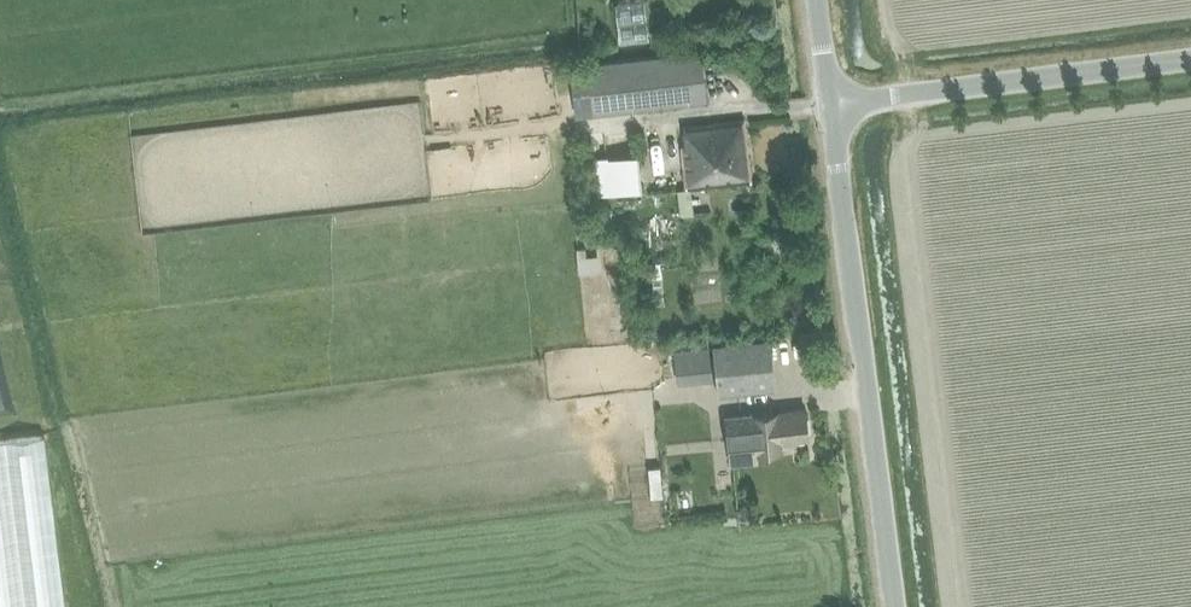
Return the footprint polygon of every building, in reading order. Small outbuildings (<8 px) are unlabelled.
[(615,7),(619,44),(646,41),(642,4),(615,7)] [(588,63),(594,114),(707,101),(701,50),(588,63)] [(684,127),(686,144),(682,145),(687,190),(752,182),(745,120),(684,127)] [(608,155),(593,157),(597,194),(643,188),(639,153),(609,157),(608,155)] [(770,337),(713,343),(718,394),(776,388),(770,337)] [(677,377),(712,374),(709,347),(675,351),(677,377)] [(730,416),(725,416),(730,464),(757,461),(756,452),(783,449),(782,441),(808,439),(808,438),(805,408),(730,416)] [(45,436),(0,442),(0,606),(67,606),(45,436)]
